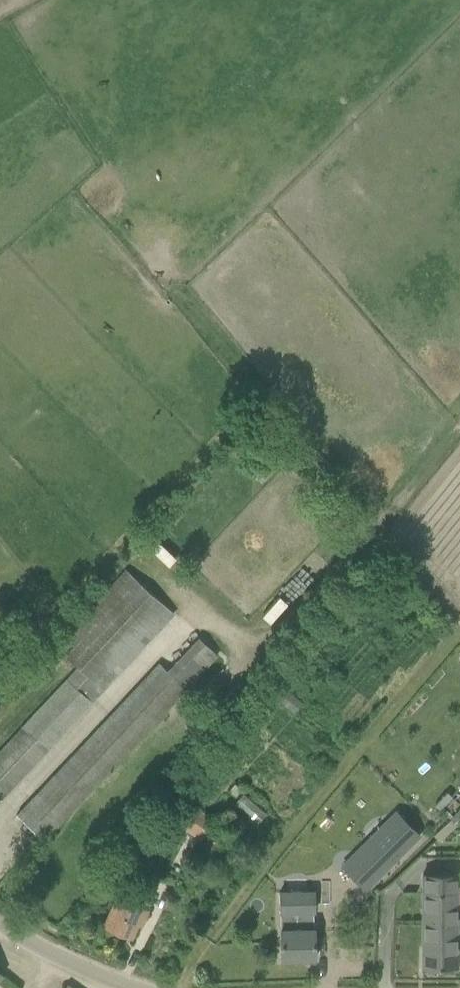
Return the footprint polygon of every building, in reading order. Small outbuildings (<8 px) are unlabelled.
[(79,667),(103,689),(174,613),(127,569),(56,645),(79,667)] [(28,838),(37,847),(38,847),(44,840),(186,688),(168,671),(159,663),(16,814),(34,831),(28,838)] [(91,701),(66,679),(0,751),(0,799),(91,701)] [(303,702),(288,689),(278,699),(294,713),(303,702)] [(229,790),(236,796),(242,789),(234,783),(229,790)] [(190,804),(178,822),(201,838),(213,819),(190,804)] [(433,835),(439,842),(457,825),(458,826),(459,824),(459,812),(459,811),(450,818),(451,819),(433,835)] [(396,812),(383,825),(371,838),(343,865),(365,888),(419,835),(396,812)] [(130,873),(126,883),(137,888),(141,878),(130,873)] [(423,921),(457,921),(457,874),(423,874),(423,891),(423,921)] [(138,922),(142,924),(156,892),(141,885),(140,889),(137,888),(126,883),(120,897),(117,896),(105,924),(131,937),(138,922)] [(281,929),(281,958),(288,958),(288,960),(298,959),(298,957),(315,957),(315,928),(314,928),(313,910),(314,910),(314,892),(278,892),(279,910),(297,910),(297,928),(281,929)] [(423,921),(423,967),(457,967),(457,921),(423,921)]
